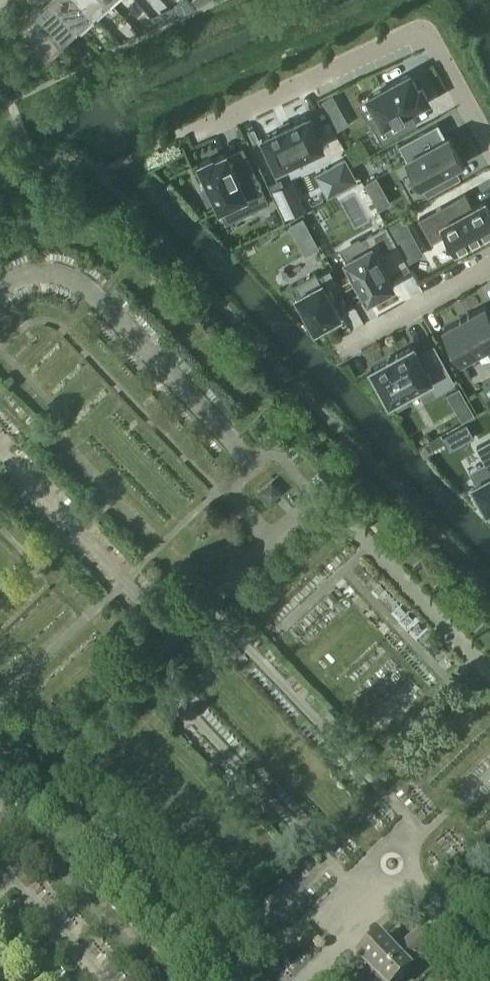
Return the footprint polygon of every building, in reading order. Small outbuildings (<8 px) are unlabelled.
[(56,0),(43,0),(35,7),(62,38),(77,24),(56,0)] [(82,0),(56,0),(77,24),(92,11),(82,0)] [(92,11),(105,0),(82,0),(92,11)] [(62,38),(35,7),(20,21),(46,51),(62,38)] [(170,7),(151,16),(158,24),(177,15),(170,7)] [(398,118),(405,114),(404,112),(428,99),(421,85),(417,87),(409,73),(367,96),(377,114),(369,119),(382,143),(405,130),(398,118)] [(332,95),(321,101),(325,107),(336,101),(332,95)] [(279,128),(262,136),(276,167),(323,145),(309,114),(291,122),(291,121),(279,127),(279,128)] [(406,158),(427,195),(449,183),(443,172),(463,161),(448,135),(406,158)] [(212,156),(198,163),(208,185),(201,188),(208,203),(215,199),(219,208),(233,201),(240,216),(269,202),(247,155),(231,162),(226,152),(213,158),(212,156)] [(285,186),(274,191),(286,217),(304,208),(299,197),(292,200),(285,186)] [(447,233),(456,248),(467,242),(470,247),(489,237),(486,231),(489,229),(489,211),(484,200),(461,212),(453,198),(418,217),(431,241),(447,233)] [(277,212),(267,216),(271,225),(281,221),(277,212)] [(405,259),(384,222),(359,236),(364,245),(343,256),(365,296),(392,282),(386,270),(405,259)] [(316,270),(290,284),(314,328),(320,325),(322,329),(337,321),(335,317),(340,314),(325,287),(336,280),(330,268),(318,275),(316,270)] [(443,328),(460,359),(488,344),(489,347),(489,313),(485,305),(443,328)] [(413,345),(370,368),(389,401),(430,379),(436,390),(453,381),(435,348),(419,356),(413,345)] [(476,446),(489,471),(489,438),(476,446)] [(473,483),(474,486),(469,488),(481,509),(485,506),(487,509),(489,507),(489,508),(489,474),(473,483)] [(430,949),(431,948),(418,935),(396,955),(381,939),(358,960),(370,973),(362,980),(401,980),(412,971),(409,968),(430,949)]
